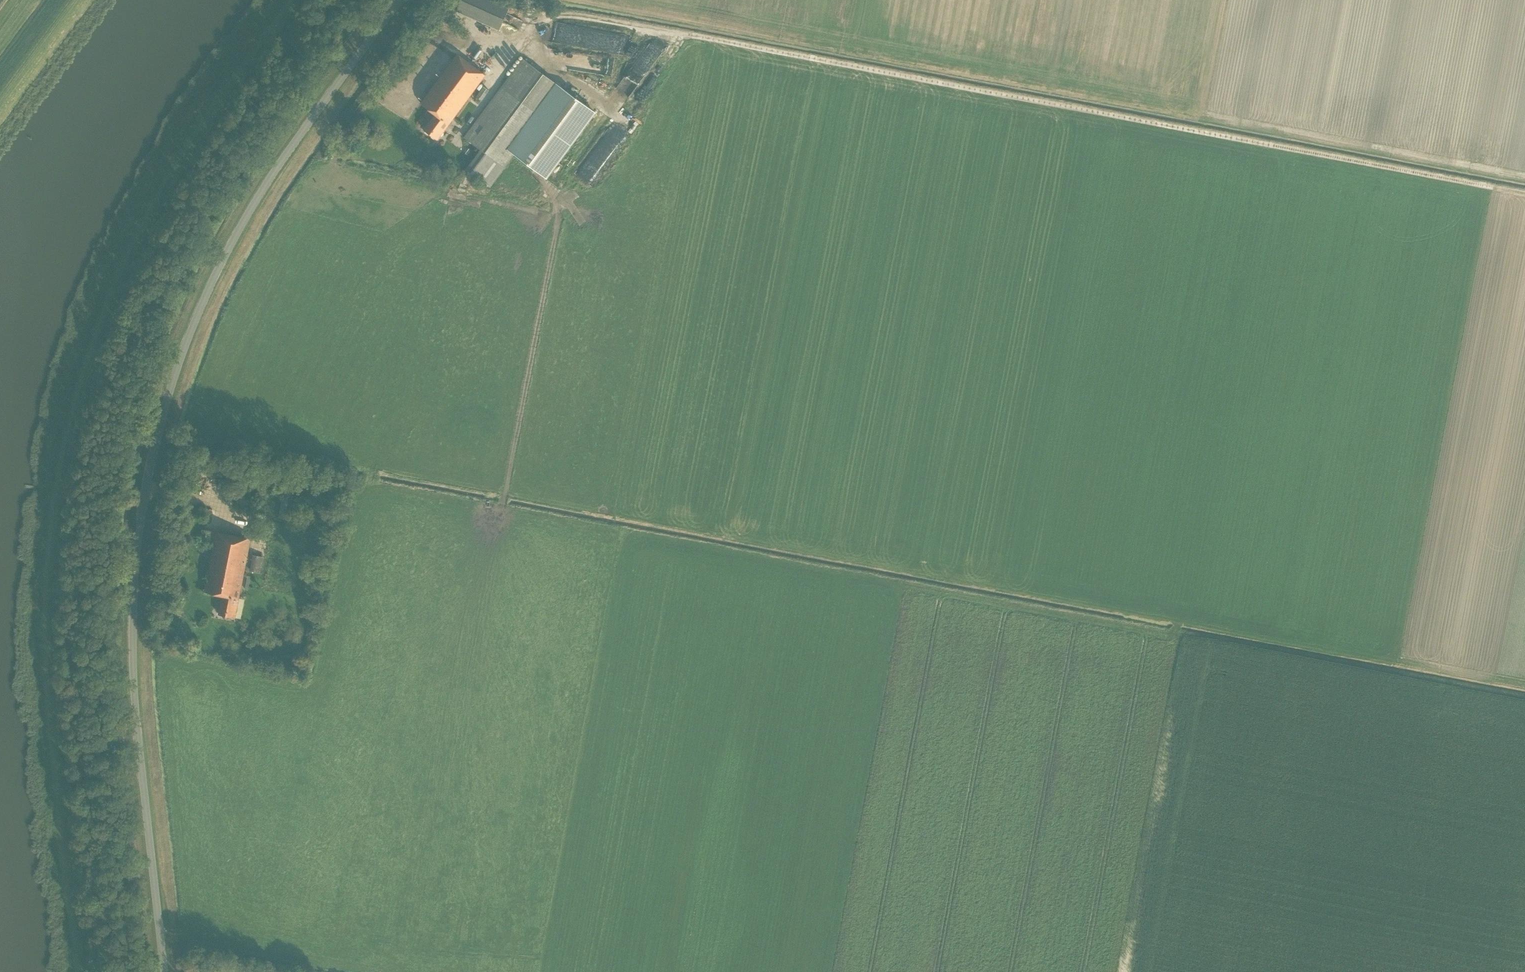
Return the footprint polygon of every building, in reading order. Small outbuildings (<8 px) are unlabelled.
[(500,30),(510,7),(493,0),(461,0),(457,10),(500,30)] [(424,130),(437,140),(485,75),(458,55),(421,104),(436,115),(424,130)] [(561,70),(569,70),(569,57),(560,57),(561,70)] [(516,154),(545,177),(594,110),(523,58),(464,138),(482,150),(468,170),(491,187),(516,154)] [(603,70),(604,59),(576,59),(576,69),(603,70)] [(476,97),(482,101),(489,91),(484,86),(476,97)] [(472,159),(476,154),(471,150),(467,155),(472,159)] [(282,499),(279,517),(285,518),(288,500),(282,499)] [(311,524),(320,525),(323,512),(314,510),(311,524)] [(251,539),(217,532),(203,529),(200,541),(215,544),(205,592),(223,596),(219,615),(235,618),(251,539)] [(250,571),(263,573),(266,557),(253,554),(250,571)]
